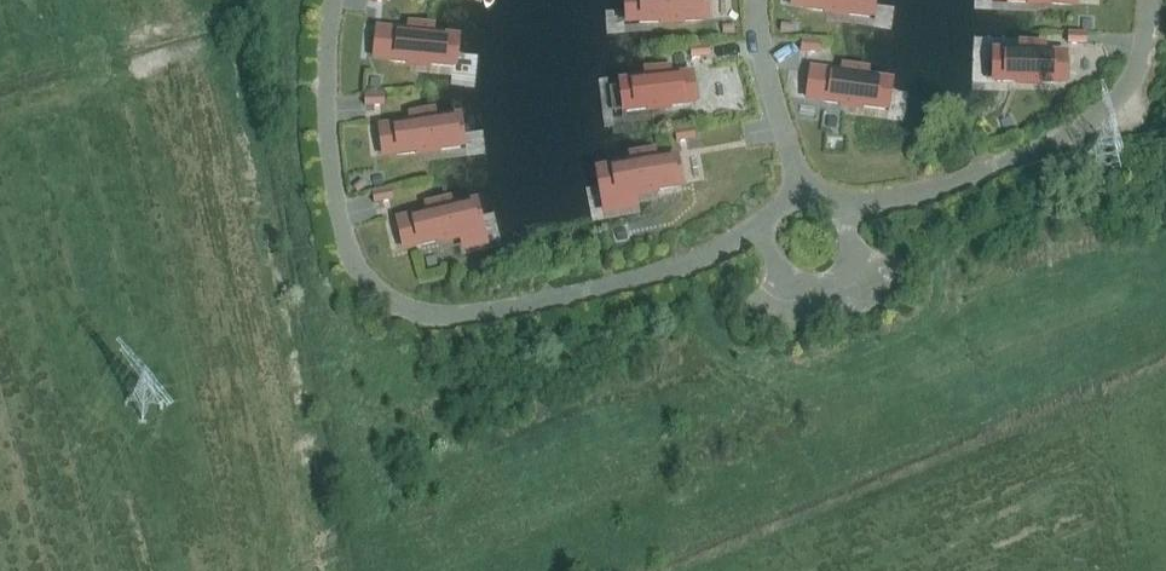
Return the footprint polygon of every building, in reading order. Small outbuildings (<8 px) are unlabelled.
[(642,22),(666,21),(666,23),(664,23),(664,24),(687,23),(687,22),(685,22),(685,20),(708,19),(708,0),(642,0),(642,22)] [(805,8),(828,11),(828,12),(827,12),(827,14),(849,16),(849,15),(848,15),(848,13),(871,16),(873,0),(806,0),(805,8)] [(435,30),(408,27),(408,28),(413,29),(412,35),(390,33),(387,60),(410,62),(410,64),(408,64),(408,65),(431,68),(431,66),(429,66),(429,64),(453,67),(456,40),(433,37),(433,31),(434,31),(435,30)] [(1067,33),(1067,46),(1086,46),(1087,34),(1067,33)] [(820,45),(801,43),(801,51),(819,53),(820,45)] [(1062,83),(1063,56),(1040,55),(1040,49),(1045,49),(1045,47),(1019,47),(1019,48),(1020,48),(1020,55),(997,54),(996,81),(1019,82),(1019,84),(1018,84),(1018,85),(1040,85),(1040,84),(1039,84),(1039,82),(1062,83)] [(710,56),(710,48),(691,49),(691,58),(710,56)] [(824,74),(820,101),(843,104),(842,106),(841,106),(841,107),(863,110),(863,109),(862,109),(862,107),(885,110),(889,83),(866,80),(867,74),(869,74),(869,73),(842,69),(842,70),(847,71),(846,77),(824,74)] [(646,81),(623,84),(627,111),(650,108),(650,110),(649,110),(649,111),(671,108),(671,107),(669,107),(669,106),(692,103),(689,76),(667,79),(666,72),(671,72),(670,70),(644,74),(644,75),(646,75),(646,81)] [(385,107),(385,95),(365,96),(365,108),(385,107)] [(433,116),(407,119),(407,121),(412,120),(413,126),(391,129),(394,156),(417,153),(418,155),(416,155),(416,156),(439,153),(438,152),(437,152),(437,151),(460,147),(456,120),(433,124),(432,117),(433,117),(433,116)] [(694,130),(675,133),(676,144),(696,141),(694,130)] [(653,155),(626,159),(627,161),(632,160),(632,166),(610,170),(614,197),(637,193),(637,195),(636,195),(636,196),(658,193),(658,192),(657,192),(656,190),(679,187),(675,160),(653,163),(652,157),(653,157),(653,155)] [(372,194),(374,205),(394,201),(392,190),(372,194)] [(452,201),(426,207),(427,209),(431,207),(433,214),(411,218),(416,245),(439,240),(439,242),(438,242),(438,243),(460,239),(460,237),(459,238),(458,236),(481,231),(475,205),(453,209),(451,203),(452,203),(452,201)]
